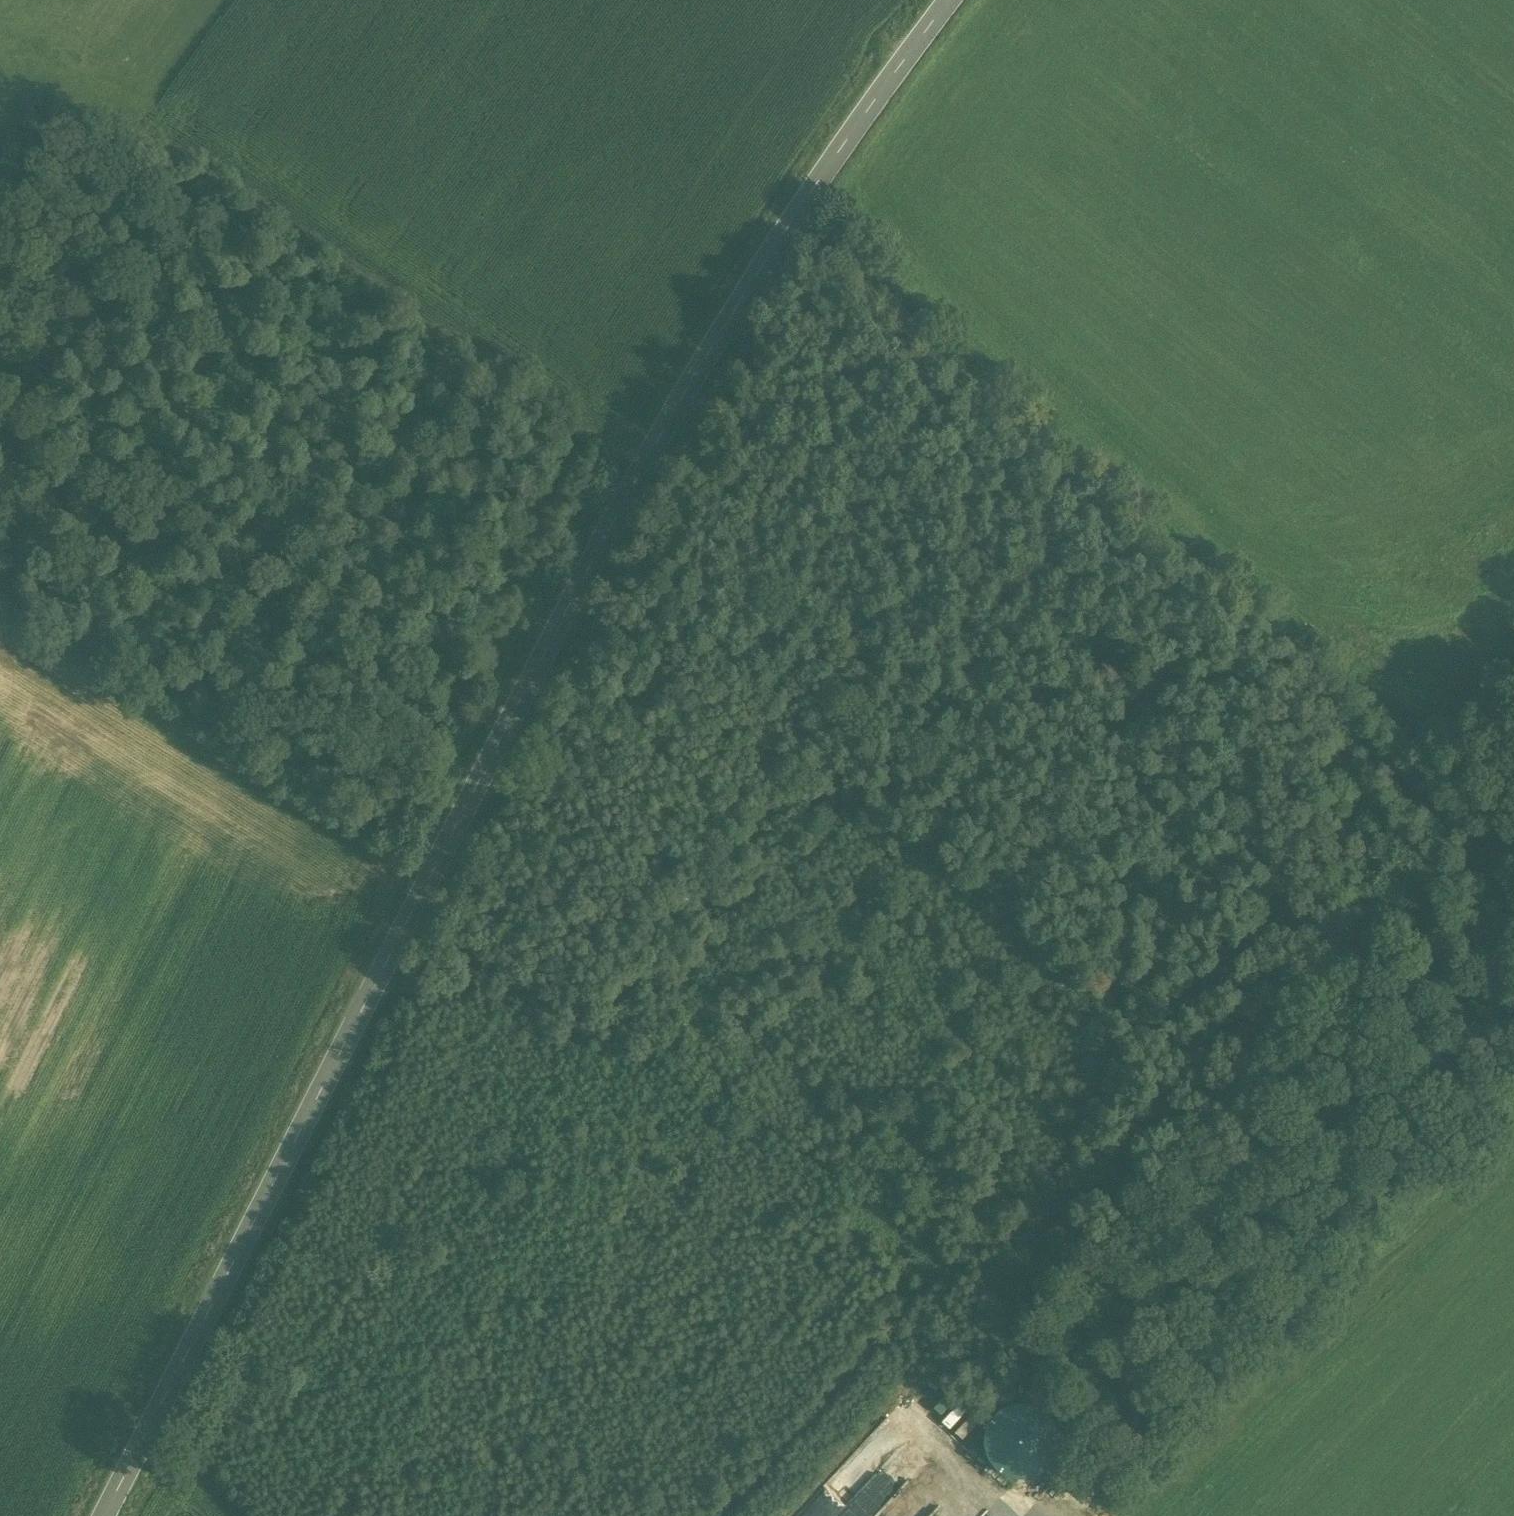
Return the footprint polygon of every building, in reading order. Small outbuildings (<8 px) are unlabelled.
[(958,1383),(938,1406),(971,1436),(991,1413),(958,1383)] [(1008,1426),(1014,1426),(1014,1457),(1058,1458),(1059,1404),(1009,1403),(1008,1426)] [(868,1506),(865,1491),(881,1505),(885,1506),(879,1480),(865,1483),(856,1475),(852,1457),(801,1515),(866,1515),(868,1506)]
